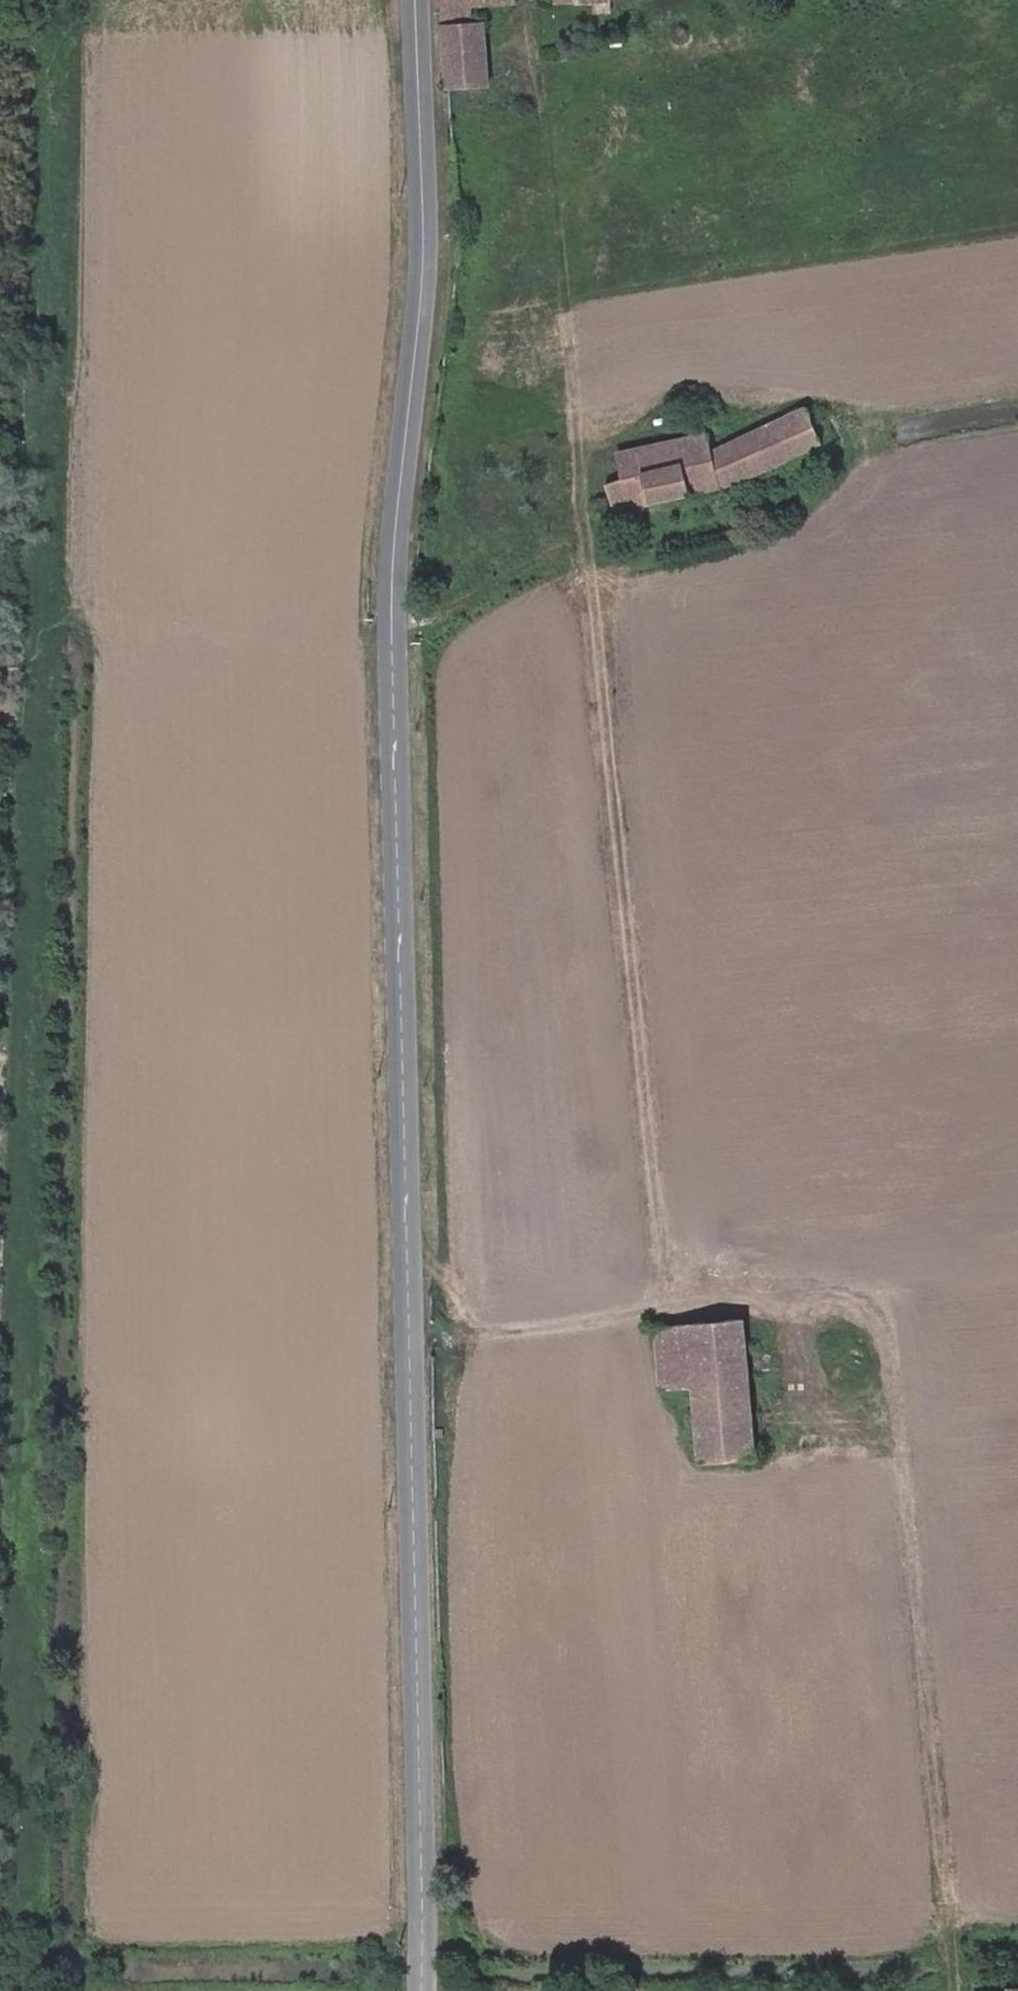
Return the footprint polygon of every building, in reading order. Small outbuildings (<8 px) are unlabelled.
[(441,25),(469,24),(468,3),(468,0),(439,0),(441,25)] [(553,4),(596,4),(596,17),(609,17),(609,0),(553,0),(553,4)] [(469,24),(441,25),(445,84),(482,82),(479,23),(469,24)] [(805,413),(716,450),(725,484),(819,447),(805,413)] [(606,487),(613,513),(711,490),(720,486),(712,452),(707,435),(613,456),(619,484),(606,487)] [(716,450),(712,452),(720,486),(725,484),(716,450)] [(758,1460),(744,1323),(656,1332),(662,1392),(692,1389),(700,1466),(758,1460)]
